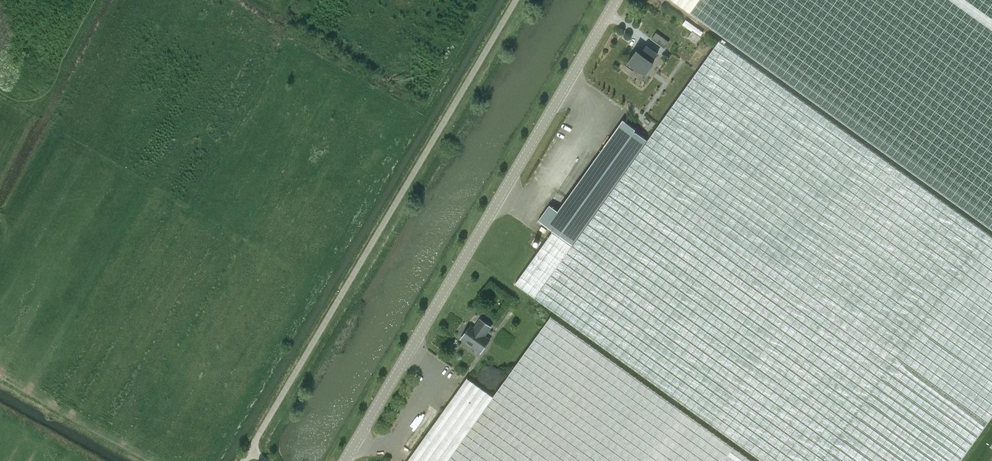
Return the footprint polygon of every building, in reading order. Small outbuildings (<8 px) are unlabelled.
[(991,230),(991,0),(672,0),(991,230)] [(669,42),(656,32),(651,39),(664,48),(669,42)] [(515,284),(762,460),(960,460),(991,416),(991,237),(719,41),(648,140),(635,131),(636,130),(622,120),(558,211),(550,205),(538,221),(553,231),(515,284)] [(658,54),(646,46),(642,52),(644,53),(642,55),(636,51),(626,66),(624,64),(623,64),(633,72),(635,69),(644,76),(653,63),(652,62),(658,54)] [(467,378),(407,460),(752,460),(550,316),(493,397),(467,378)] [(463,340),(480,353),(489,339),(483,335),(485,332),(486,333),(490,327),(480,320),(474,328),(471,326),(463,336),(465,337),(463,340)]
